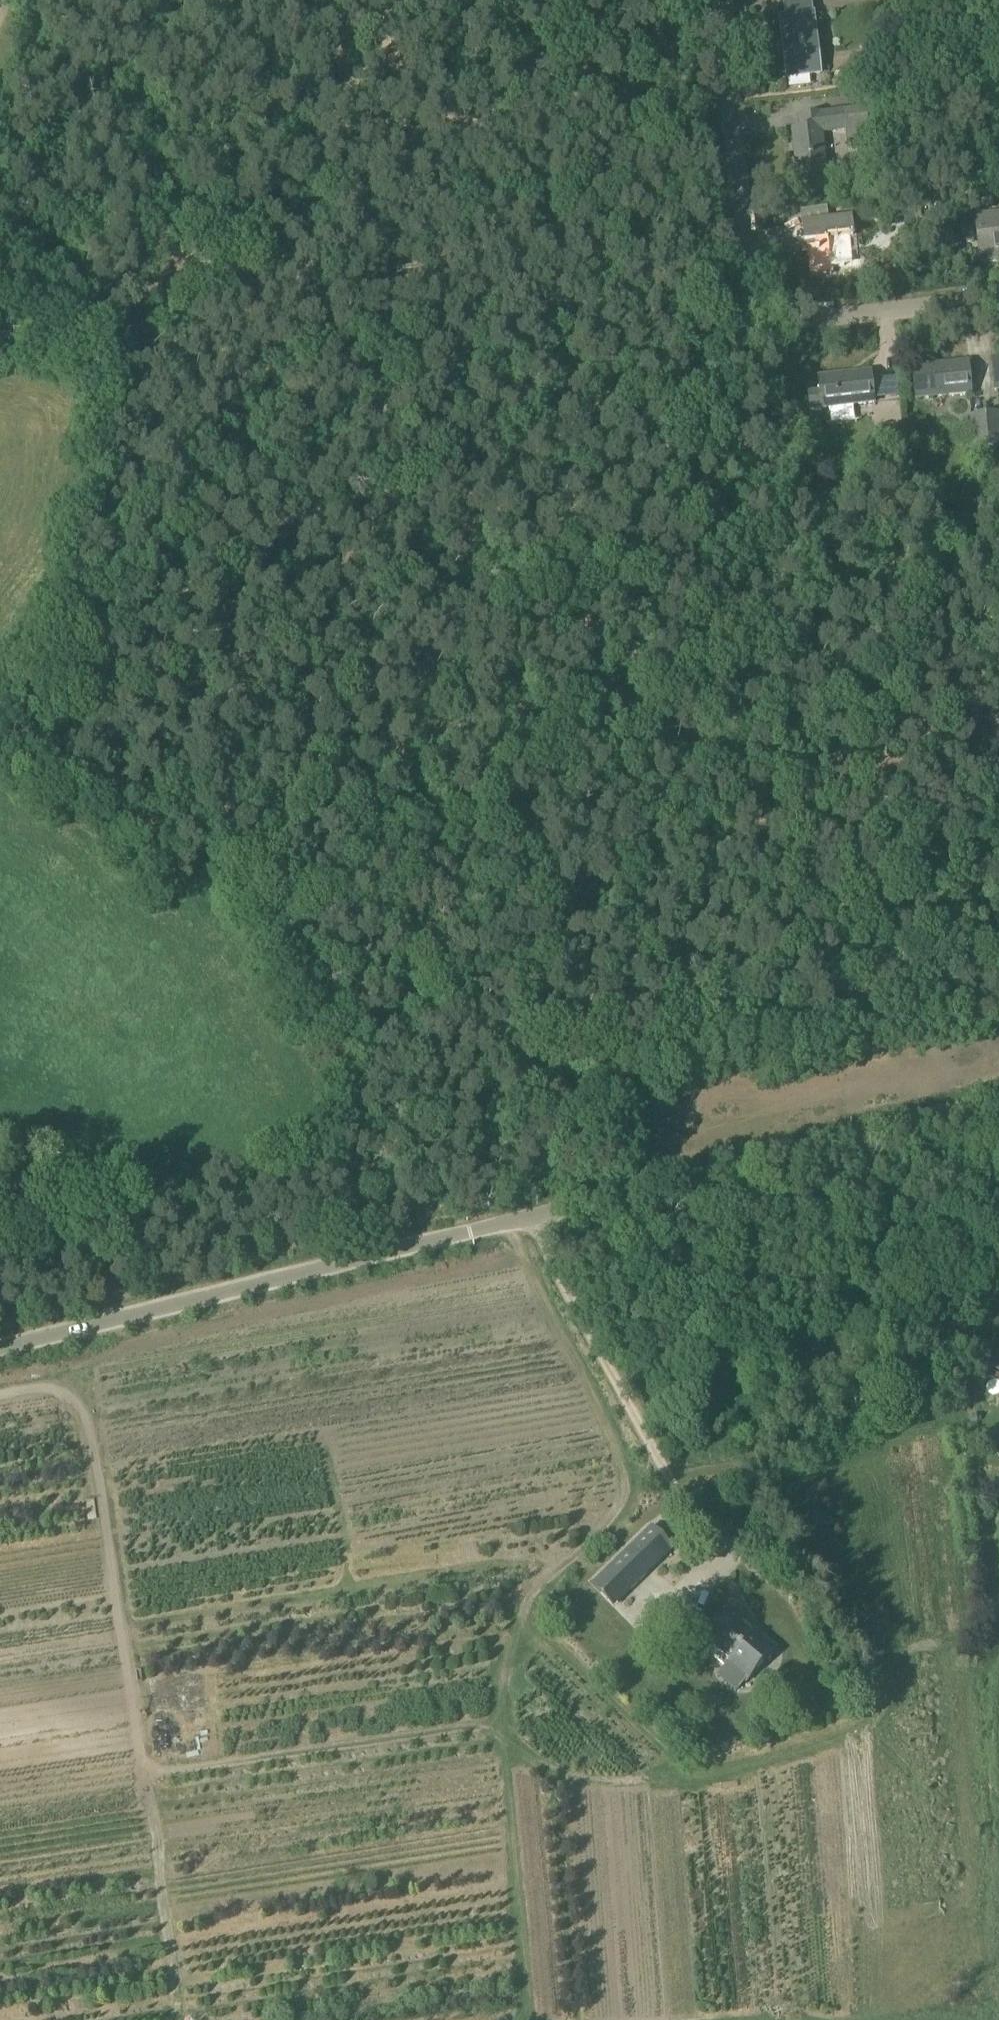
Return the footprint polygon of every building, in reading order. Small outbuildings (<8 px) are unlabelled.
[(786,80),(821,76),(814,15),(813,15),(811,0),(782,0),(784,18),(779,19),(786,80)] [(804,175),(806,190),(829,188),(827,172),(826,172),(822,134),(846,132),(847,142),(869,140),(866,110),(798,118),(800,131),(792,131),(797,176),(804,175)] [(902,202),(904,222),(921,221),(918,200),(902,202)] [(976,219),(980,257),(998,255),(998,217),(976,219)] [(808,243),(811,274),(833,272),(832,268),(853,266),(850,239),(853,238),(851,221),(803,226),(805,244),(808,243)] [(912,369),(915,400),(971,394),(968,363),(912,369)] [(808,395),(809,411),(874,404),(871,374),(819,379),(820,394),(808,395)] [(985,416),(988,449),(998,448),(998,419),(998,414),(985,416)] [(985,416),(971,417),(974,451),(988,449),(985,416)] [(818,559),(824,559),(828,555),(827,549),(823,546),(817,546),(814,550),(814,556),(818,559)] [(959,1352),(979,1360),(984,1346),(965,1338),(959,1352)] [(986,1380),(991,1369),(979,1363),(974,1373),(986,1380)] [(592,1586),(614,1608),(673,1550),(651,1528),(592,1586)] [(699,1645),(745,1684),(776,1648),(729,1609),(699,1645)]
